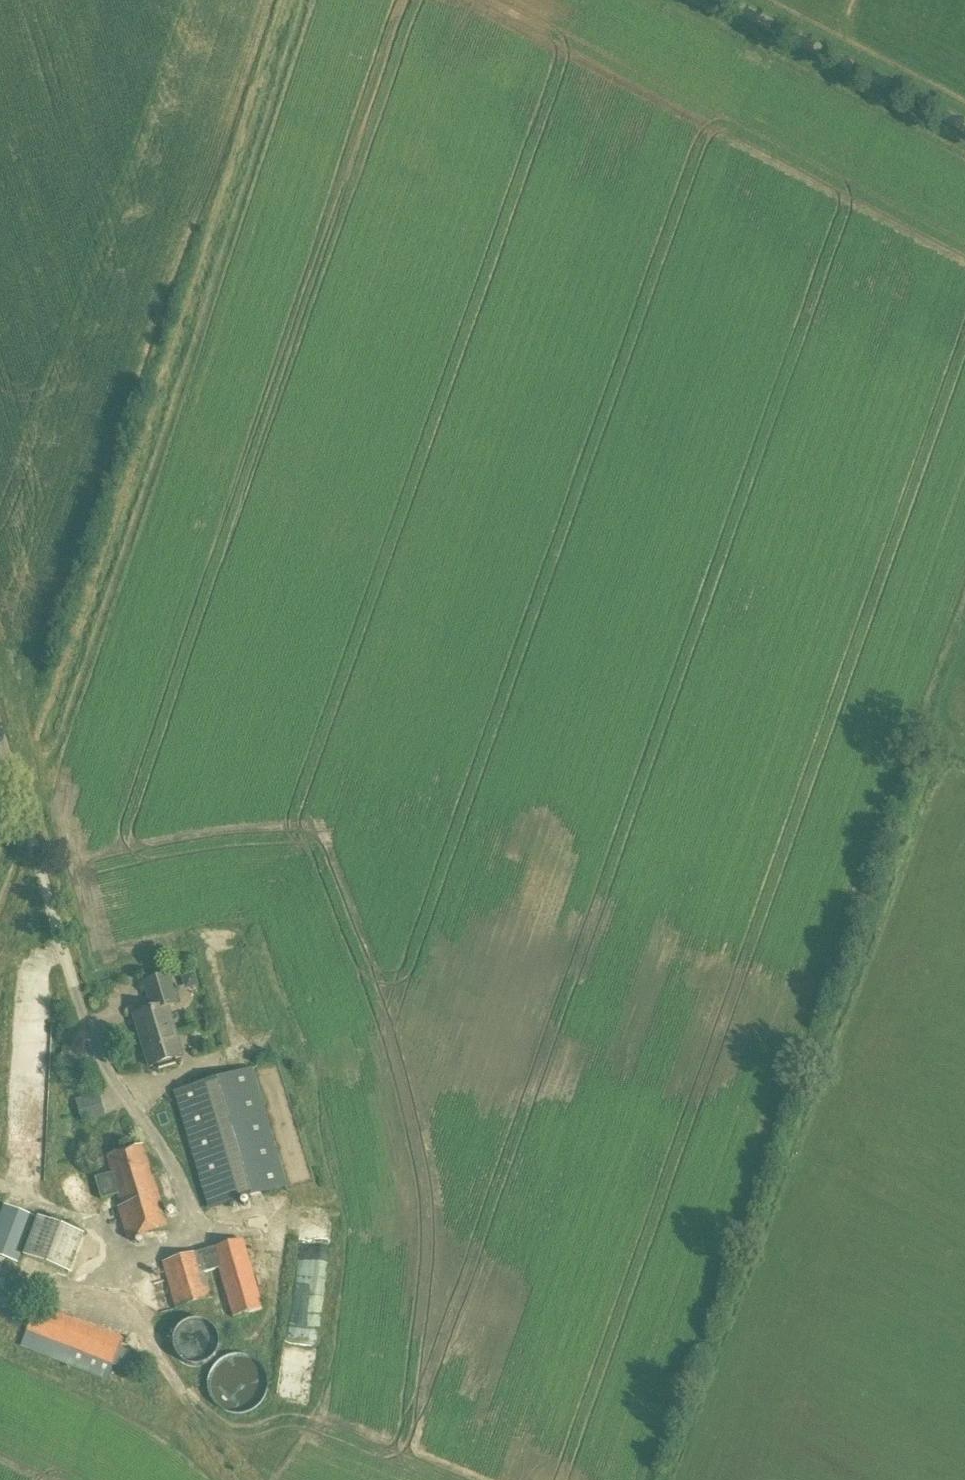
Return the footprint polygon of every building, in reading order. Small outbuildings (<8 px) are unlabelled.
[(134,1017),(150,1068),(183,1059),(167,1008),(177,1005),(168,977),(144,984),(152,1011),(134,1017)] [(209,1210),(286,1187),(252,1071),(175,1094),(209,1210)] [(81,1094),(92,1118),(111,1110),(101,1085),(81,1094)] [(150,1170),(143,1146),(107,1157),(112,1175),(96,1180),(102,1199),(117,1195),(121,1207),(118,1208),(128,1241),(167,1229),(152,1177),(158,1175),(156,1169),(150,1170)] [(18,1264),(36,1217),(3,1204),(0,1213),(0,1257),(18,1264)] [(70,1275),(85,1235),(38,1217),(23,1257),(70,1275)] [(263,1309),(244,1239),(161,1262),(175,1310),(212,1299),(205,1273),(218,1269),(232,1318),(263,1309)] [(119,1349),(124,1339),(37,1306),(20,1348),(107,1381),(113,1366),(141,1378),(147,1360),(119,1349)] [(225,1345),(225,1344),(225,1339),(223,1334),(221,1330),(217,1324),(212,1321),(208,1319),(203,1317),(197,1317),(192,1318),(186,1320),(179,1325),(175,1330),(173,1334),(172,1339),(171,1345),(172,1350),(173,1354),(176,1359),(179,1363),(185,1367),(189,1369),(194,1370),(200,1370),(204,1370),(209,1368),(214,1366),(217,1363),(220,1359),(223,1354),(224,1349),(225,1345)] [(305,1384),(302,1372),(308,1371),(298,1331),(279,1336),(293,1387),(305,1384)]
